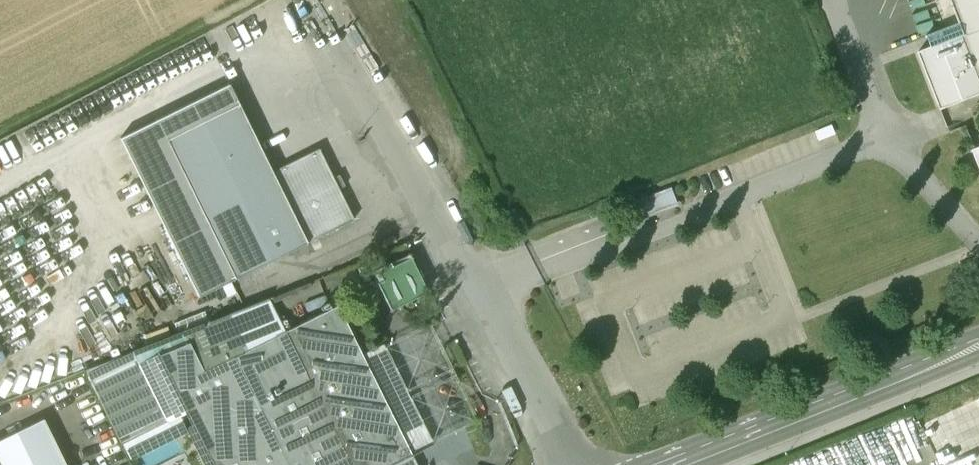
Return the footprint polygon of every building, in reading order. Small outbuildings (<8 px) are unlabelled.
[(959,23),(926,35),(931,46),(917,52),(939,109),(978,94),(978,0),(951,0),(959,23)] [(229,85),(120,138),(198,297),(350,222),(316,152),(272,173),(229,85)] [(679,184),(654,194),(660,211),(686,201),(679,184)] [(409,257),(378,273),(381,280),(376,282),(390,310),(427,291),(409,257)] [(86,369),(121,445),(187,412),(213,464),(388,464),(410,454),(337,305),(284,331),(269,298),(86,369)] [(0,440),(0,464),(67,464),(44,418),(0,440)] [(790,463),(790,464),(897,464),(911,460),(902,436),(886,442),(881,429),(790,463)]
